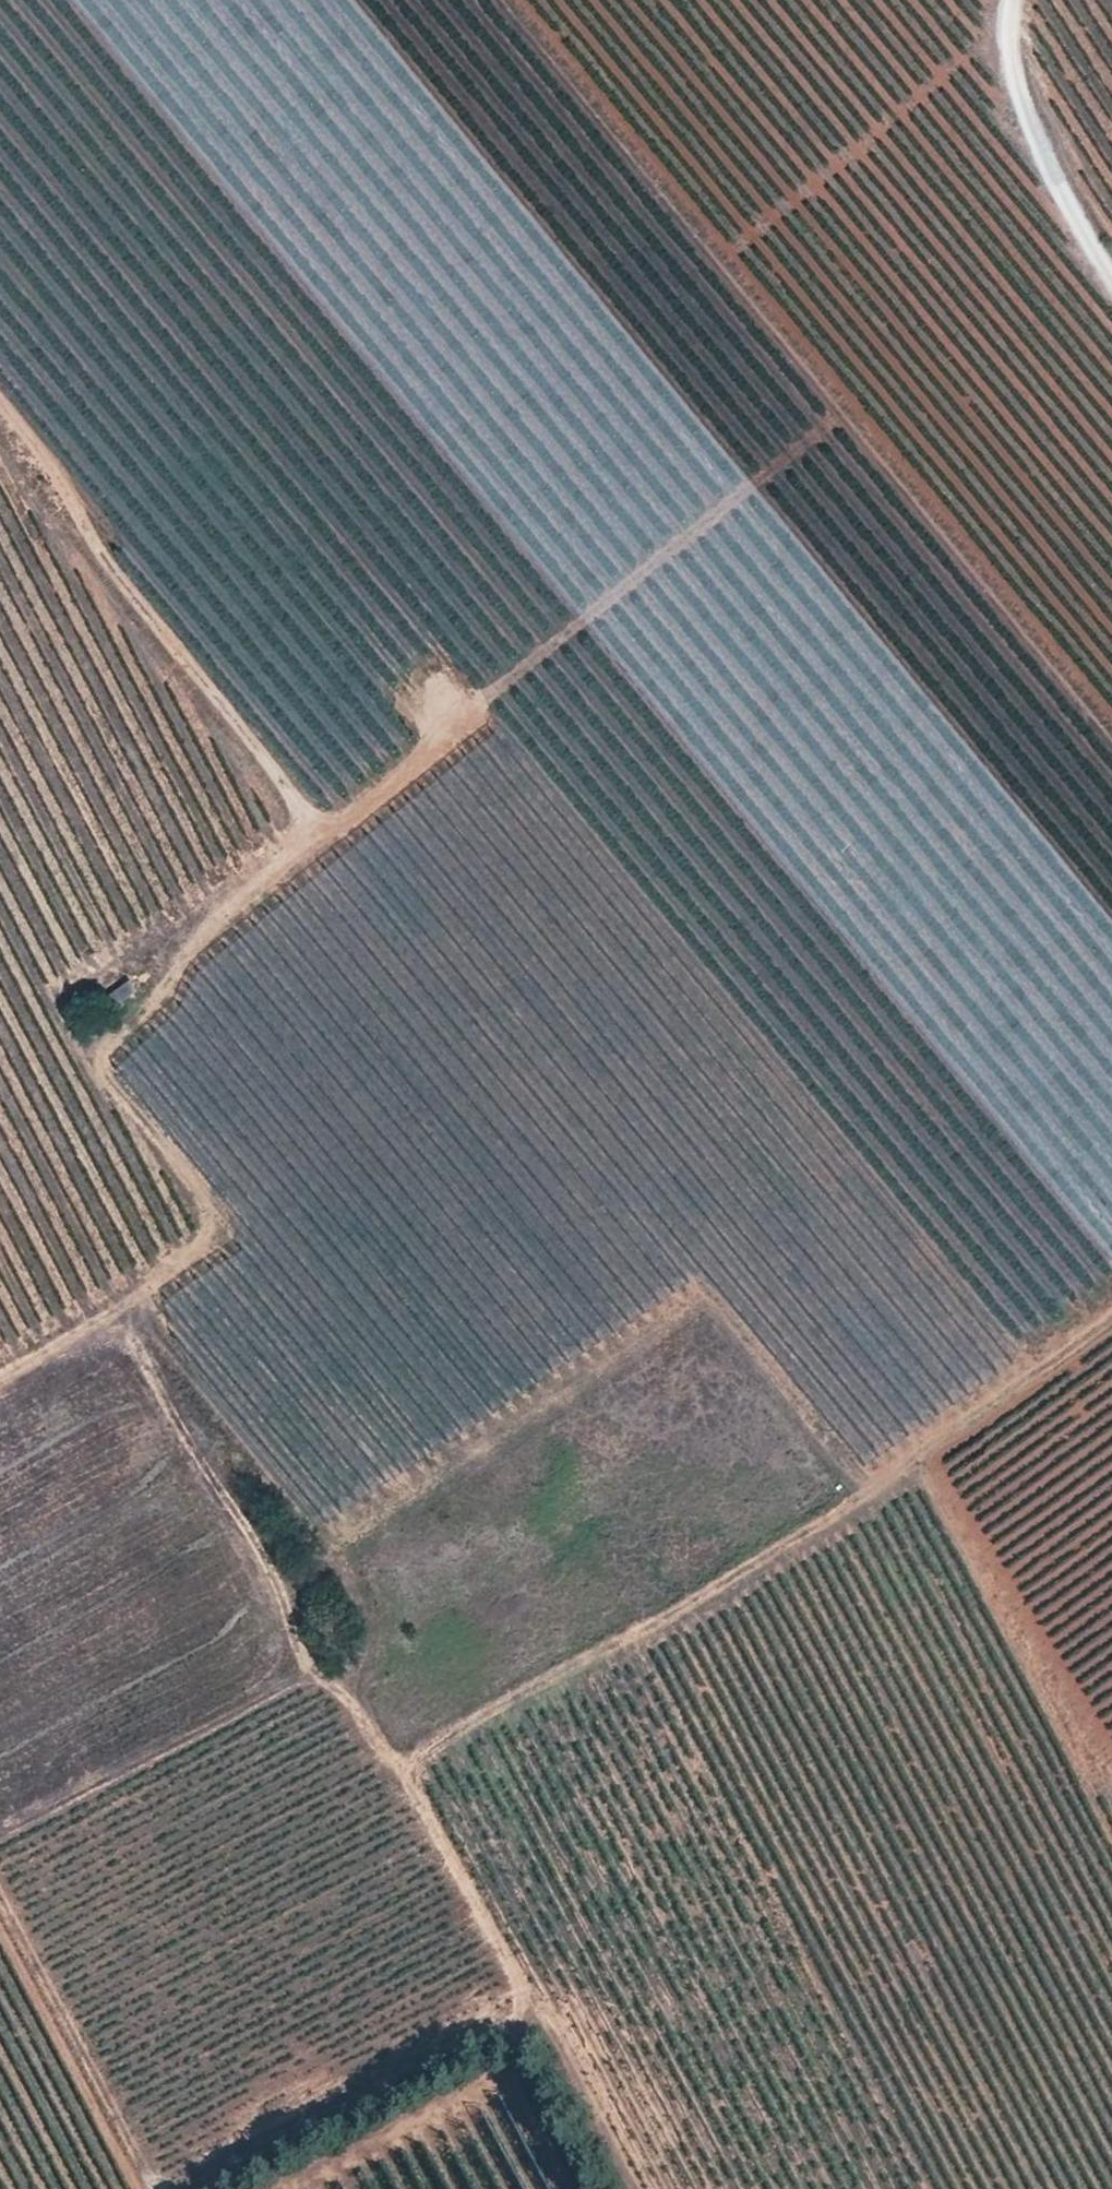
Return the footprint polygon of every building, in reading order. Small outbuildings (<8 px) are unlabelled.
[(91,1001),(101,1015),(136,988),(126,975),(91,1001)]
